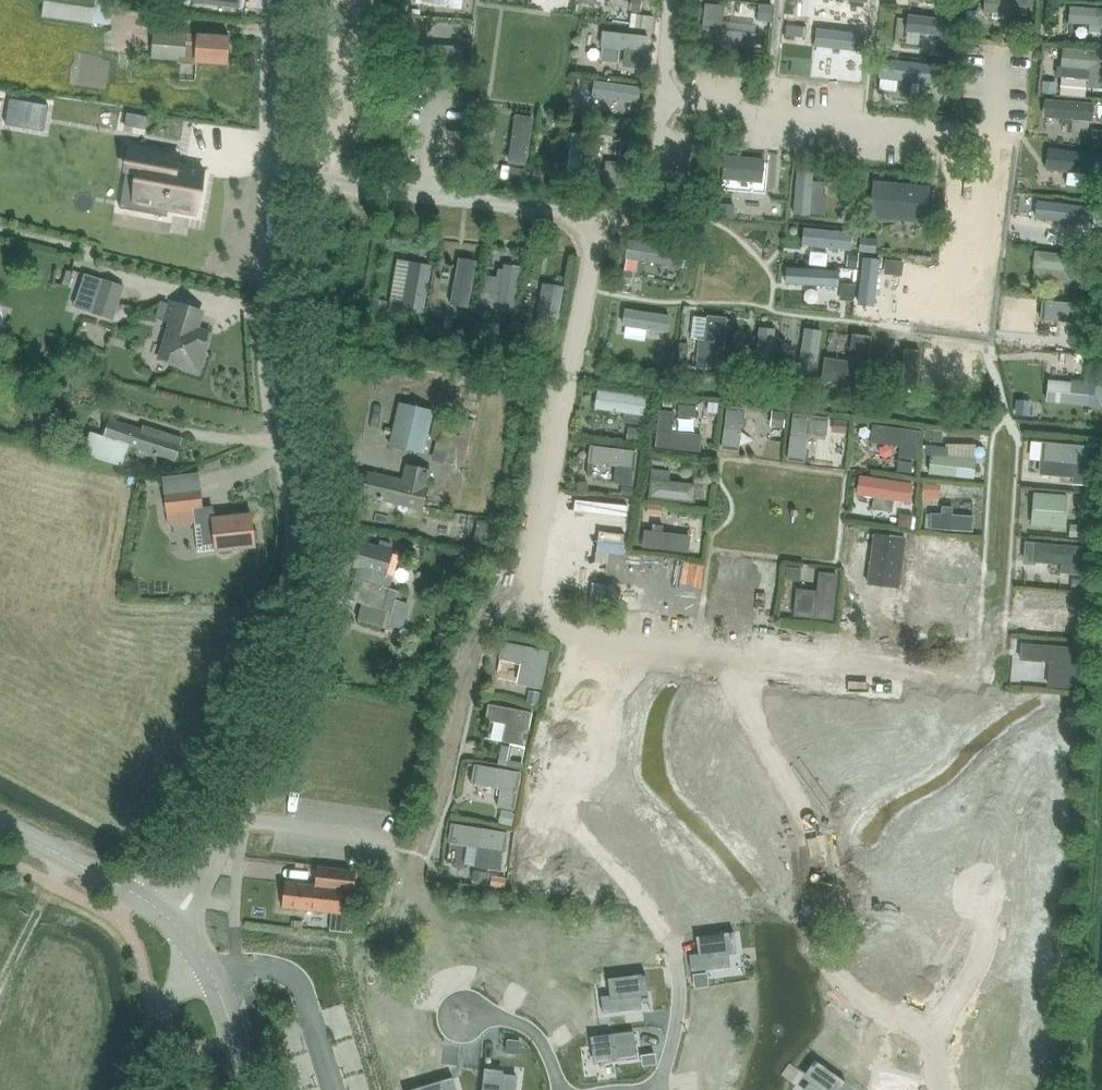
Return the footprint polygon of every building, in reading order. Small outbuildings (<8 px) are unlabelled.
[(95,0),(45,0),(43,16),(92,23),(95,0)] [(190,3),(191,3),(191,2),(239,9),(239,10),(241,10),(242,0),(190,0),(190,3)] [(463,0),(416,0),(416,3),(461,10),(463,0)] [(1070,8),(1068,22),(1076,22),(1075,34),(1087,34),(1088,22),(1101,23),(1101,11),(1070,8)] [(1016,27),(1018,14),(981,10),(980,23),(1016,27)] [(956,38),(958,20),(896,13),(894,29),(921,33),(920,41),(940,44),(941,36),(956,38)] [(744,45),(746,32),(708,28),(707,41),(744,45)] [(229,35),(153,30),(151,60),(177,61),(177,64),(194,65),(195,60),(228,62),(229,35)] [(459,59),(461,44),(449,43),(450,33),(427,32),(426,42),(411,41),(410,56),(459,59)] [(643,57),(645,43),(597,37),(595,52),(643,57)] [(1060,46),(1058,62),(1070,63),(1069,75),(1101,78),(1101,50),(1060,46)] [(949,81),(951,67),(898,61),(896,74),(916,77),(915,86),(931,88),(932,79),(949,81)] [(637,102),(639,88),(590,83),(589,98),(637,102)] [(1062,99),(1061,112),(1069,113),(1068,123),(1095,125),(1096,115),(1101,116),(1101,101),(1062,99)] [(48,107),(10,100),(5,125),(44,132),(48,107)] [(524,174),(531,133),(517,130),(510,172),(524,174)] [(580,170),(585,135),(572,133),(569,153),(560,152),(558,164),(568,166),(567,169),(580,170)] [(631,188),(635,140),(620,139),(617,164),(607,164),(605,186),(631,188)] [(131,147),(126,171),(139,174),(134,203),(166,208),(196,214),(204,171),(176,166),(178,155),(131,147)] [(1053,162),(1050,175),(1064,176),(1063,186),(1075,187),(1076,177),(1101,181),(1101,168),(1053,162)] [(818,188),(819,174),(799,172),(794,215),(807,217),(811,187),(818,188)] [(764,195),(766,177),(738,175),(734,221),(750,222),(752,194),(764,195)] [(926,223),(929,187),(873,181),(869,217),(926,223)] [(1085,235),(1086,215),(1050,211),(1048,224),(1072,226),(1071,233),(1085,235)] [(908,242),(909,229),(875,225),(873,238),(874,238),(873,247),(883,248),(884,240),(908,242)] [(840,252),(842,230),(810,227),(808,240),(822,241),(821,250),(840,252)] [(672,264),(674,251),(632,246),(629,265),(652,268),(652,262),(672,264)] [(1083,273),(1085,257),(1035,251),(1033,268),(1064,272),(1063,281),(1081,283),(1082,273),(1083,273)] [(477,260),(458,257),(450,305),(468,308),(477,260)] [(838,288),(839,271),(787,267),(787,284),(813,286),(813,297),(830,298),(831,287),(838,288)] [(903,289),(904,276),(866,273),(864,286),(874,287),(874,293),(886,294),(886,288),(903,289)] [(114,319),(125,286),(104,279),(93,312),(114,319)] [(558,316),(564,281),(550,279),(544,313),(558,316)] [(1077,317),(1079,304),(1036,298),(1034,312),(1062,315),(1061,321),(1074,323),(1075,317),(1077,317)] [(205,353),(211,333),(192,327),(196,313),(170,304),(166,320),(172,322),(161,358),(185,366),(184,369),(201,375),(208,354),(205,353)] [(674,357),(678,313),(665,311),(662,339),(654,338),(652,355),(674,357)] [(721,367),(726,319),(713,318),(712,320),(707,319),(705,341),(700,341),(697,364),(721,367)] [(823,370),(826,330),(813,329),(812,336),(806,335),(805,347),(811,347),(809,369),(823,370)] [(771,362),(773,335),(760,334),(760,343),(754,342),(753,353),(759,353),(759,361),(771,362)] [(933,377),(937,340),(924,339),(921,362),(911,361),(910,375),(933,377)] [(974,379),(978,345),(964,344),(963,355),(958,354),(956,369),(961,370),(961,378),(974,379)] [(887,385),(888,377),(884,376),(887,346),(874,345),(874,352),(866,352),(865,369),(872,370),(871,384),(887,385)] [(1081,374),(1082,361),(1044,356),(1042,369),(1081,374)] [(643,414),(645,397),(598,390),(595,407),(643,414)] [(434,411),(398,402),(388,446),(424,455),(434,411)] [(739,452),(745,408),(727,406),(721,449),(739,452)] [(438,412),(431,439),(427,458),(463,467),(474,421),(438,412)] [(176,460),(184,437),(142,423),(141,428),(111,418),(104,438),(90,433),(83,453),(126,467),(132,447),(176,460)] [(636,469),(638,451),(589,445),(587,463),(636,469)] [(404,464),(400,482),(368,474),(363,496),(422,510),(427,488),(432,471),(404,464)] [(200,490),(166,494),(169,516),(195,512),(201,553),(221,551),(221,552),(224,555),(232,554),(234,551),(234,549),(256,546),(256,544),(258,543),(260,540),(259,533),(256,530),(254,531),(252,515),(215,520),(213,508),(203,510),(200,490)] [(627,539),(631,504),(583,498),(580,515),(611,518),(608,537),(627,539)] [(354,568),(359,569),(350,600),(362,603),(357,621),(386,629),(387,624),(402,629),(410,603),(401,600),(403,593),(397,591),(383,587),(393,551),(361,542),(354,568)] [(621,572),(623,555),(575,549),(573,567),(621,572)] [(706,701),(708,707),(689,711),(692,725),(690,725),(692,732),(694,732),(697,745),(715,741),(717,747),(731,743),(720,698),(706,701)] [(873,733),(867,739),(876,748),(882,742),(873,733)] [(1093,734),(1092,751),(1100,752),(1101,734),(1093,734)] [(740,764),(737,751),(726,754),(729,766),(740,764)] [(1049,757),(1045,811),(1079,814),(1084,760),(1049,757)] [(992,781),(963,814),(986,834),(1015,802),(992,781)] [(1020,794),(1019,811),(1028,812),(1029,794),(1020,794)] [(949,831),(920,863),(946,887),(975,854),(949,831)] [(1043,833),(1026,873),(1059,886),(1075,846),(1043,833)] [(906,858),(900,865),(913,876),(919,870),(906,858)] [(283,880),(280,908),(331,914),(329,930),(352,932),(354,916),(339,914),(341,889),(341,887),(352,888),(354,869),(315,865),(313,884),(283,880)] [(863,884),(852,936),(869,940),(872,927),(890,931),(889,935),(891,935),(903,878),(901,877),(901,880),(894,878),(894,880),(883,878),(881,888),(863,884)] [(1078,897),(1076,914),(1085,915),(1087,898),(1078,897)] [(481,921),(472,919),(470,932),(478,934),(481,921)] [(493,934),(495,921),(484,919),(482,932),(493,934)] [(734,932),(696,937),(696,938),(700,938),(702,953),(689,955),(691,972),(693,972),(693,970),(711,968),(711,967),(725,965),(724,951),(732,950),(730,939),(732,939),(732,934),(734,933),(734,932)] [(940,933),(910,979),(939,998),(969,953),(940,933)] [(893,954),(888,961),(902,971),(907,964),(893,954)] [(645,974),(608,979),(608,980),(612,979),(614,995),(601,997),(603,1013),(604,1013),(604,1012),(623,1010),(623,1008),(637,1007),(635,993),(643,992),(642,981),(646,981),(645,975),(646,975),(645,974)] [(707,974),(694,976),(695,987),(709,985),(707,974)] [(1023,987),(1022,996),(1040,998),(1041,990),(1023,987)] [(973,990),(966,1033),(1000,1038),(1007,995),(973,990)] [(415,1011),(417,1019),(430,1016),(427,1007),(415,1011)] [(610,1017),(601,1018),(603,1031),(612,1030),(610,1017)] [(586,1020),(588,1033),(597,1032),(595,1019),(586,1020)] [(714,1030),(701,1032),(703,1043),(715,1041),(714,1030)] [(595,1063),(637,1057),(633,1032),(592,1037),(593,1046),(592,1046),(592,1051),(594,1050),(595,1063)] [(507,1040),(506,1051),(521,1053),(522,1042),(507,1040)] [(657,1055),(642,1056),(643,1064),(657,1063),(657,1055)] [(815,1060),(814,1061),(816,1062),(813,1067),(814,1068),(808,1077),(815,1081),(809,1089),(835,1089),(842,1081),(845,1084),(846,1082),(815,1060)] [(442,1064),(430,1068),(432,1076),(445,1073),(442,1064)] [(1003,1064),(1002,1073),(1019,1075),(1020,1067),(1003,1064)] [(482,1089),(515,1089),(517,1077),(501,1075),(501,1072),(485,1070),(486,1068),(484,1068),(482,1089)] [(469,1069),(467,1082),(476,1083),(477,1070),(469,1069)] [(969,1089),(1025,1089),(1025,1085),(972,1075),(969,1089)] [(452,1077),(410,1089),(454,1089),(451,1079),(453,1078),(452,1077)]
